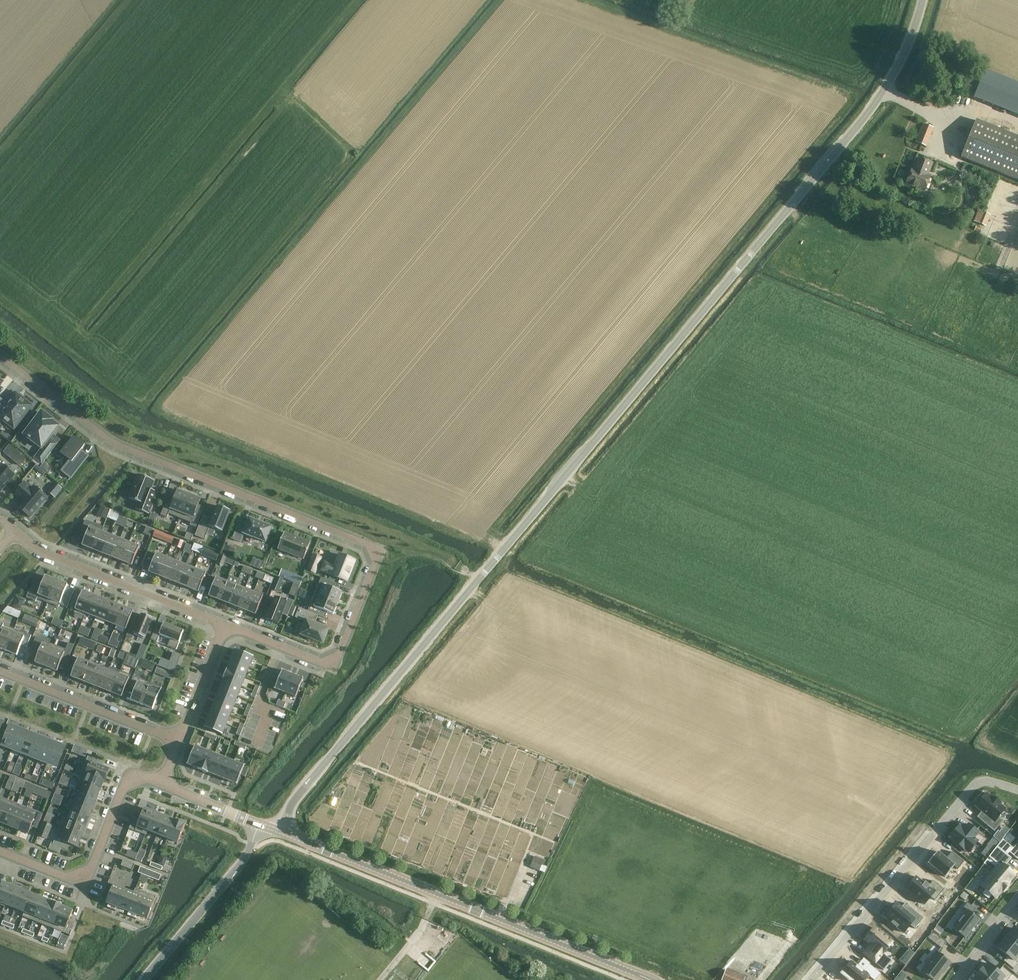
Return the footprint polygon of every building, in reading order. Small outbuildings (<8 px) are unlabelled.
[(980,92),(1017,107),(1017,79),(990,68),(980,92)] [(970,161),(1017,181),(1017,137),(976,120),(961,157),(970,161)] [(923,124),(915,142),(924,146),(931,127),(923,124)] [(927,175),(932,163),(919,158),(914,170),(912,169),(906,183),(925,191),(931,177),(927,175)] [(982,212),(978,223),(984,226),(988,214),(982,212)] [(16,427),(32,406),(15,393),(0,412),(0,421),(1,419),(4,422),(6,419),(16,427)] [(39,452),(47,458),(58,444),(49,437),(57,427),(50,421),(51,420),(42,413),(25,435),(29,438),(28,438),(30,440),(31,439),(34,442),(33,443),(41,448),(39,452)] [(71,479),(83,463),(75,458),(84,446),(73,438),(61,453),(70,460),(61,471),(71,479)] [(10,444),(3,452),(20,467),(27,458),(10,444)] [(14,475),(2,465),(4,462),(0,459),(0,492),(14,475)] [(36,468),(32,473),(35,476),(40,476),(42,472),(36,468)] [(151,490),(154,481),(138,475),(129,499),(139,503),(136,509),(149,515),(157,493),(151,490)] [(21,499),(22,500),(17,507),(30,518),(47,498),(34,487),(32,489),(24,482),(14,494),(21,499)] [(56,484),(49,493),(55,498),(62,489),(56,484)] [(169,514),(179,518),(190,493),(183,490),(182,492),(178,490),(172,504),(167,502),(161,515),(167,518),(169,514)] [(190,493),(179,518),(191,523),(200,499),(196,497),(196,495),(190,493)] [(99,513),(102,506),(97,504),(92,511),(99,513)] [(203,515),(195,536),(205,540),(209,527),(222,532),(230,511),(217,506),(212,519),(203,515)] [(110,509),(108,515),(117,519),(119,513),(110,509)] [(151,513),(147,524),(153,526),(158,515),(151,513)] [(244,534),(265,542),(271,528),(249,519),(245,529),(237,526),(232,539),(240,543),(244,534)] [(94,550),(103,527),(85,521),(81,531),(87,533),(82,546),(94,550)] [(101,532),(103,528),(103,527),(94,550),(104,554),(111,536),(101,532)] [(146,527),(143,534),(150,536),(152,530),(146,527)] [(187,533),(184,539),(190,542),(193,535),(187,533)] [(304,560),(310,543),(284,533),(278,549),(304,560)] [(164,535),(161,543),(170,546),(173,538),(164,535)] [(111,536),(104,554),(112,558),(120,539),(111,536)] [(121,562),(129,543),(120,539),(112,558),(121,562)] [(177,540),(174,546),(181,549),(183,542),(177,540)] [(132,566),(139,547),(129,543),(121,562),(132,566)] [(197,545),(194,551),(200,553),(203,547),(197,545)] [(225,545),(222,553),(233,557),(236,549),(225,545)] [(209,551),(207,558),(216,561),(219,554),(209,551)] [(159,577),(166,558),(156,554),(148,573),(159,577)] [(223,566),(227,557),(220,554),(217,564),(223,566)] [(347,581),(355,561),(339,555),(334,567),(324,562),(321,570),(331,574),(331,575),(347,581)] [(168,581),(175,562),(166,558),(159,577),(168,581)] [(253,558),(250,566),(262,571),(265,562),(253,558)] [(310,561),(306,571),(315,574),(318,565),(310,561)] [(175,562),(168,581),(178,584),(185,566),(176,562),(175,562)] [(178,584),(188,588),(195,570),(185,566),(178,584)] [(243,566),(241,572),(250,575),(252,570),(243,566)] [(198,592),(206,574),(195,570),(188,588),(198,592)] [(293,574),(290,581),(300,585),(303,578),(293,574)] [(56,581),(45,576),(41,586),(32,583),(26,597),(36,601),(37,598),(48,603),(56,581)] [(218,600),(225,581),(216,578),(208,596),(218,600)] [(315,595),(338,604),(342,593),(336,590),(338,584),(321,578),(315,595)] [(276,579),(272,590),(278,592),(282,581),(276,579)] [(67,585),(56,581),(48,603),(59,607),(67,585)] [(227,604),(235,585),(225,581),(218,600),(227,604)] [(294,583),(289,594),(295,596),(299,586),(294,583)] [(237,608),(244,589),(235,585),(227,604),(237,608)] [(244,589),(237,608),(246,611),(254,593),(253,593),(244,589)] [(299,589),(296,596),(305,599),(308,592),(299,589)] [(254,593),(246,611),(256,615),(264,594),(254,590),(253,593),(254,593)] [(84,617),(93,595),(82,591),(74,613),(84,617)] [(103,599),(93,595),(84,617),(86,614),(95,618),(103,599)] [(338,604),(315,595),(308,611),(318,615),(325,618),(327,612),(333,615),(338,604)] [(64,596),(61,603),(67,605),(70,598),(64,596)] [(17,597),(13,606),(21,609),(24,600),(17,597)] [(275,597),(267,619),(278,624),(282,614),(287,616),(293,601),(287,599),(286,602),(275,597)] [(105,622),(113,603),(103,599),(95,618),(105,622)] [(123,607),(113,603),(105,622),(116,626),(123,607)] [(292,606),(288,615),(295,618),(298,609),(292,606)] [(123,607),(116,626),(126,630),(133,611),(123,607)] [(318,615),(308,611),(299,608),(298,609),(295,618),(306,622),(301,634),(322,643),(328,629),(314,624),(318,615)] [(59,615),(55,625),(61,628),(65,618),(59,615)] [(139,620),(134,618),(129,629),(135,631),(133,634),(145,639),(153,619),(141,615),(139,620)] [(40,621),(37,629),(44,631),(47,623),(40,621)] [(14,629),(0,623),(0,649),(6,651),(14,629)] [(170,639),(167,647),(176,650),(183,631),(164,624),(161,631),(155,628),(151,640),(157,642),(159,635),(170,639)] [(81,626),(78,633),(88,637),(91,629),(81,626)] [(14,629),(6,651),(17,656),(21,645),(27,647),(31,636),(14,629)] [(101,635),(99,641),(108,645),(110,639),(101,635)] [(81,639),(78,645),(93,651),(96,643),(82,638),(81,639)] [(35,662),(46,667),(55,645),(43,641),(35,662)] [(55,645),(46,667),(57,671),(66,650),(55,645)] [(139,650),(136,657),(142,659),(145,652),(139,650)] [(235,650),(231,659),(249,667),(253,657),(235,650)] [(161,658),(158,666),(166,669),(174,673),(181,655),(173,652),(169,661),(165,660),(161,658)] [(71,677),(81,681),(88,662),(78,658),(71,677)] [(231,659),(227,669),(246,676),(249,667),(231,659)] [(81,681),(91,685),(99,666),(88,662),(81,681)] [(91,685),(101,689),(109,671),(99,666),(91,685)] [(246,676),(227,669),(223,679),(242,686),(246,676)] [(163,670),(161,676),(170,679),(172,673),(163,670)] [(282,670),(275,689),(285,693),(293,675),(282,670)] [(101,689),(111,693),(120,671),(118,674),(109,671),(101,689)] [(120,671),(111,693),(122,697),(131,675),(120,671)] [(293,675),(285,693),(296,697),(303,679),(293,675)] [(130,701),(141,705),(150,683),(133,676),(129,688),(134,690),(130,701)] [(223,679),(220,688),(238,696),(242,686),(223,679)] [(150,683),(141,705),(152,710),(161,688),(150,683)] [(220,688),(216,698),(234,705),(238,696),(220,688)] [(216,698),(212,708),(230,715),(234,705),(216,698)] [(212,708),(208,717),(227,725),(230,715),(212,708)] [(227,725),(208,717),(204,727),(222,734),(227,725)] [(3,745),(12,749),(19,730),(10,726),(3,745)] [(28,733),(19,730),(12,749),(21,752),(28,733)] [(21,752),(30,756),(37,737),(28,733),(21,752)] [(37,737),(30,756),(39,759),(46,741),(37,737)] [(39,759),(48,763),(55,744),(46,741),(39,759)] [(55,744),(48,763),(57,766),(65,748),(55,744)] [(74,745),(71,753),(78,755),(81,748),(74,745)] [(195,746),(188,764),(198,768),(205,750),(195,746)] [(205,750),(198,768),(207,772),(215,754),(205,750)] [(215,754),(207,772),(217,776),(224,758),(215,754)] [(83,772),(104,780),(108,770),(100,766),(102,762),(89,756),(83,772)] [(224,758),(217,776),(227,780),(234,762),(224,758)] [(234,762),(227,780),(237,784),(244,765),(234,762)] [(19,776),(22,770),(21,765),(17,763),(12,774),(19,776)] [(104,780),(83,772),(79,781),(100,789),(104,780),(104,781),(104,780)] [(14,784),(11,791),(17,793),(20,788),(23,789),(23,788),(25,783),(21,781),(16,779),(14,784)] [(52,790),(55,784),(49,781),(46,787),(52,790)] [(100,789),(79,781),(75,791),(80,792),(96,799),(100,789)] [(96,799),(80,792),(76,802),(93,808),(96,799)] [(986,793),(975,807),(982,812),(981,813),(983,815),(980,818),(978,817),(977,817),(994,831),(1003,821),(999,817),(1006,809),(1000,804),(1001,803),(993,797),(992,798),(986,793)] [(0,819),(0,822),(8,826),(17,804),(16,804),(12,803),(7,801),(5,805),(0,819)] [(93,808),(76,802),(72,811),(89,818),(93,808)] [(17,804),(8,826),(18,829),(26,808),(21,806),(17,804)] [(26,808),(18,829),(28,833),(31,826),(37,829),(38,825),(42,815),(37,812),(32,810),(27,808),(26,808)] [(134,817),(129,829),(145,835),(154,813),(144,809),(139,819),(134,817)] [(89,818),(72,811),(69,820),(64,819),(85,827),(89,818)] [(154,813),(145,835),(146,835),(148,831),(157,834),(164,817),(154,813)] [(164,817),(157,834),(167,839),(174,821),(164,817)] [(85,827),(64,819),(60,828),(81,837),(85,827)] [(174,821),(167,839),(178,843),(185,825),(174,821)] [(44,823),(39,836),(46,839),(51,826),(44,823)] [(959,826),(950,837),(954,841),(954,842),(964,850),(968,853),(977,843),(981,846),(987,840),(968,824),(964,830),(959,826)] [(998,831),(993,837),(1000,842),(1003,839),(1009,830),(1004,826),(999,832),(998,831)] [(51,842),(48,849),(58,853),(61,846),(67,849),(69,844),(77,847),(81,837),(60,828),(54,843),(51,842)] [(993,837),(987,845),(987,846),(993,851),(997,846),(1000,842),(993,837)] [(997,846),(1006,854),(1008,852),(1009,853),(1017,860),(1017,843),(1013,848),(1003,839),(1000,842),(997,846)] [(994,872),(981,887),(985,890),(982,894),(988,899),(992,895),(996,898),(1002,891),(1003,891),(1004,890),(1003,890),(1008,885),(1009,884),(1008,883),(1015,875),(1004,867),(1011,858),(1006,854),(997,846),(993,851),(987,859),(984,864),(994,872)] [(937,852),(928,863),(945,877),(954,866),(958,870),(964,862),(952,852),(946,859),(937,852)] [(161,855),(157,865),(164,867),(168,858),(161,855)] [(533,861),(530,868),(539,872),(539,871),(542,865),(543,866),(545,861),(534,856),(533,861)] [(123,860),(121,866),(132,871),(135,865),(123,860)] [(916,877),(906,889),(924,905),(931,897),(935,901),(944,890),(933,881),(929,886),(925,883),(924,884),(916,877)] [(12,886),(2,882),(0,887),(0,905),(4,906),(12,886)] [(113,885),(106,903),(147,919),(156,897),(135,889),(133,893),(113,885)] [(15,908),(22,890),(12,886),(4,906),(5,906),(6,904),(15,908)] [(22,890),(15,908),(25,912),(23,917),(24,917),(32,894),(22,890)] [(32,894),(24,917),(34,921),(43,899),(32,894)] [(43,899),(34,921),(44,925),(53,903),(43,899)] [(53,903),(44,925),(54,929),(63,907),(53,903)] [(890,907),(883,915),(885,917),(885,918),(892,923),(891,924),(897,928),(903,933),(910,925),(915,929),(924,918),(905,903),(901,909),(896,905),(892,909),(890,907)] [(960,919),(952,929),(965,939),(980,919),(972,913),(975,909),(967,903),(964,908),(967,910),(960,919)] [(63,907),(54,929),(70,935),(74,924),(69,921),(73,911),(63,907)] [(868,948),(863,953),(883,970),(891,961),(882,954),(892,942),(875,928),(873,930),(872,929),(867,935),(868,936),(865,940),(871,946),(869,949),(868,948)] [(1005,938),(1017,949),(1017,932),(1013,929),(1005,938)] [(932,933),(928,938),(935,943),(939,938),(932,933)] [(997,948),(1008,956),(1004,961),(1014,970),(1017,964),(1016,962),(1017,960),(1017,949),(1005,938),(997,948)] [(922,971),(933,979),(937,979),(942,973),(950,963),(936,952),(922,971)] [(841,974),(848,979),(867,979),(869,977),(873,979),(876,979),(881,974),(869,964),(863,971),(851,961),(841,974)] [(979,973),(988,979),(1008,979),(1012,975),(1002,967),(998,972),(988,964),(984,968),(983,967),(979,973)] [(745,978),(726,970),(722,979),(744,979),(745,978)]
